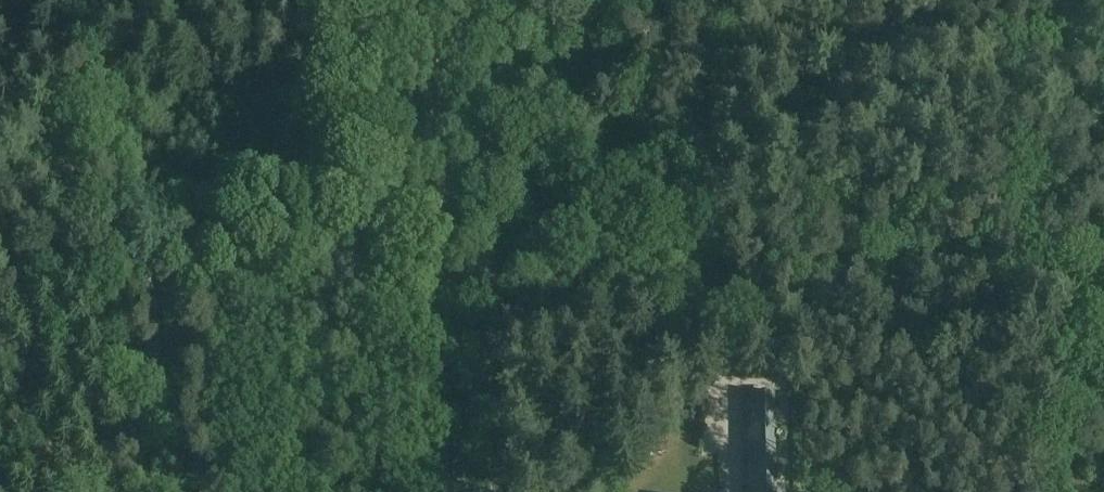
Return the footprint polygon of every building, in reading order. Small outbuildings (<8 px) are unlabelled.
[(749,448),(751,491),(776,491),(774,447),(773,424),(748,425),(749,448)]
